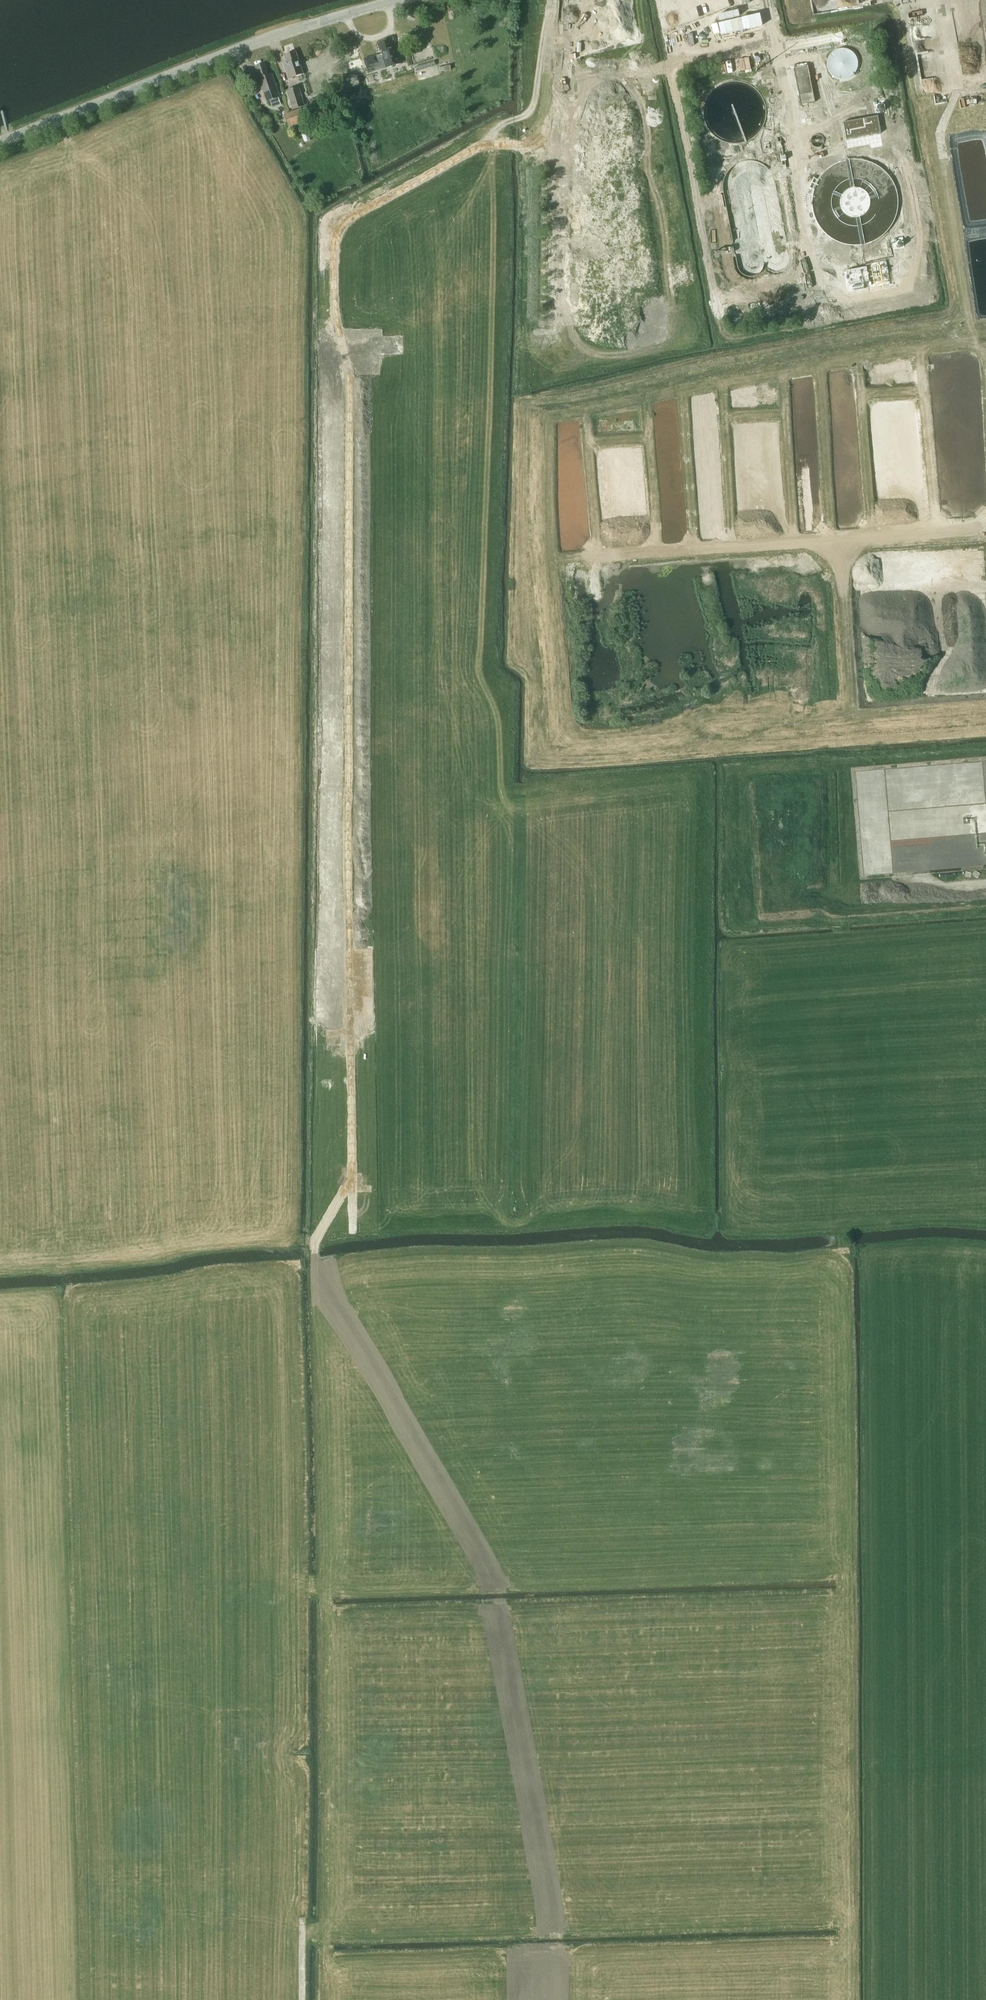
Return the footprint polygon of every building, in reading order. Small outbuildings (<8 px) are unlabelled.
[(389,39),(380,42),(382,52),(381,52),(386,67),(401,63),(397,47),(392,49),(389,39)] [(300,66),(296,51),(285,55),(287,63),(283,65),(286,73),(288,79),(303,74),(300,66)] [(260,89),(261,89),(262,92),(264,91),(267,102),(279,98),(272,74),(268,75),(265,64),(256,67),(257,71),(254,72),(260,89)] [(813,92),(808,65),(794,68),(799,95),(813,92)] [(305,105),(299,86),(284,90),(290,108),(292,108),(292,109),(305,105)] [(841,127),(842,134),(844,140),(849,145),(855,148),(862,150),(868,149),(875,147),(880,142),(883,137),(885,132),(886,126),(884,120),(881,114),(877,110),(872,107),(866,105),(860,105),(854,107),(848,111),(844,115),(842,121),(841,127)] [(305,120),(301,108),(285,113),(290,128),(303,124),(302,121),(305,120)] [(814,145),(817,146),(820,146),(823,145),(825,142),(825,139),(824,136),(821,134),(817,134),(814,136),(813,139),(813,142),(814,145)] [(851,180),(881,173),(878,163),(848,170),(851,180)]
